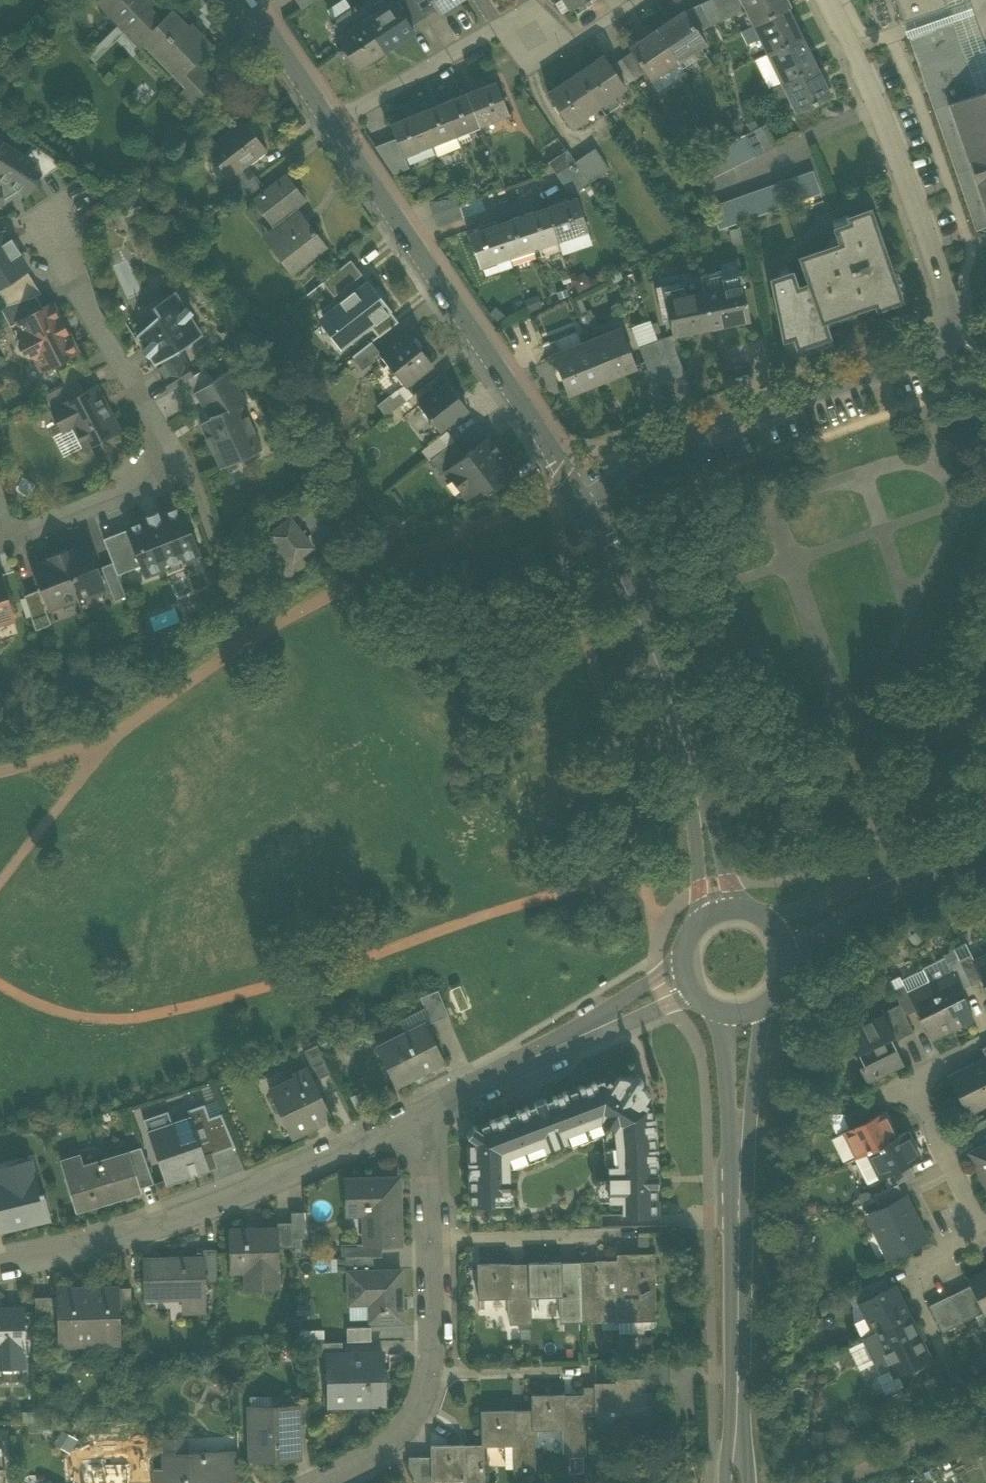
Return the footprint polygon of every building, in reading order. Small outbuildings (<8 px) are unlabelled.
[(150,9),(144,3),(147,0),(95,0),(118,25),(125,32),(134,24),(146,37),(143,39),(148,44),(167,64),(166,65),(185,86),(201,70),(194,63),(211,47),(200,35),(197,38),(172,12),(162,22),(159,19),(160,18),(153,12),(150,9)] [(151,0),(147,0),(144,3),(150,9),(155,4),(151,0)] [(301,9),(314,0),(295,0),(301,9)] [(424,17),(412,0),(393,0),(394,1),(411,26),(424,17)] [(424,17),(436,9),(430,0),(412,0),(424,17)] [(436,9),(439,14),(461,0),(430,0),(436,9)] [(570,9),(585,0),(564,0),(570,9)] [(721,21),(710,0),(709,0),(699,5),(710,26),(721,21)] [(721,21),(745,9),(740,0),(710,0),(721,21)] [(753,25),(788,8),(790,7),(787,0),(740,0),(745,9),(753,25)] [(945,0),(896,0),(904,23),(948,8),(945,0)] [(969,0),(945,0),(948,8),(904,23),(909,38),(953,23),(977,93),(985,90),(985,49),(969,0)] [(394,1),(364,21),(365,22),(384,51),(414,31),(411,26),(394,1)] [(697,32),(710,26),(699,5),(684,12),(697,32)] [(331,23),(341,38),(365,22),(364,21),(355,8),(331,23)] [(802,37),(788,8),(753,25),(759,38),(767,55),(802,37)] [(683,11),(656,30),(677,62),(705,44),(697,32),(684,12),(683,11)] [(384,51),(365,22),(341,38),(337,40),(356,69),(384,51)] [(909,38),(934,109),(977,93),(953,23),(909,38)] [(142,49),(148,44),(143,39),(146,37),(134,24),(125,32),(142,49)] [(93,62),(125,32),(118,25),(86,55),(93,62)] [(759,38),(753,25),(741,31),(747,44),(759,38)] [(650,81),(677,62),(656,30),(628,48),(631,52),(644,72),(650,81)] [(816,67),(802,37),(767,55),(781,84),(816,67)] [(631,52),(621,59),(634,79),(644,72),(631,52)] [(605,57),(578,75),(598,104),(625,87),(624,86),(611,66),(605,57)] [(624,86),(634,79),(621,59),(611,66),(624,86)] [(831,96),(816,67),(781,84),(787,96),(796,113),(814,104),(831,96)] [(187,87),(202,102),(217,87),(201,70),(185,86),(187,87)] [(585,113),(598,104),(578,75),(548,95),(570,127),(587,116),(585,113)] [(496,84),(467,95),(478,124),(508,112),(496,84)] [(787,96),(781,84),(770,89),(776,101),(787,96)] [(181,93),(196,108),(202,102),(187,87),(181,93)] [(977,93),(934,109),(976,230),(985,227),(985,90),(977,93)] [(467,95),(444,104),(455,133),(478,124),(467,95)] [(444,104),(420,114),(432,143),(437,140),(442,153),(460,145),(455,133),(444,104)] [(791,116),(800,135),(823,123),(814,104),(796,113),(791,116)] [(403,154),(432,143),(420,114),(391,125),(396,138),(402,154),(403,154)] [(216,172),(223,181),(227,178),(229,177),(237,171),(239,173),(247,166),(246,165),(266,150),(244,121),(207,149),(218,163),(216,172)] [(765,125),(754,130),(765,151),(776,146),(765,125)] [(754,130),(743,135),(754,156),(765,151),(754,130)] [(700,183),(754,156),(743,135),(717,148),(690,161),(700,183)] [(375,146),(394,174),(409,168),(403,154),(402,154),(396,138),(375,146)] [(0,139),(0,178),(18,190),(27,196),(37,180),(42,173),(32,167),(35,163),(25,155),(0,139)] [(437,155),(442,153),(437,140),(432,143),(437,155)] [(32,144),(25,155),(35,163),(32,167),(42,173),(37,180),(62,164),(32,144)] [(595,148),(575,162),(566,150),(548,162),(557,175),(570,196),(589,183),(609,169),(595,148)] [(227,178),(238,193),(256,178),(247,166),(239,173),(237,171),(229,177),(227,178)] [(715,222),(718,230),(743,221),(819,195),(811,174),(710,208),(715,222)] [(272,248),(291,273),(325,246),(295,206),(304,199),(286,175),(266,190),(253,201),(254,202),(283,239),(272,248)] [(4,199),(18,190),(0,178),(0,188),(2,188),(4,199)] [(266,190),(256,178),(238,193),(249,206),(254,202),(253,201),(266,190)] [(430,202),(435,214),(457,206),(452,194),(430,202)] [(546,210),(556,239),(586,229),(576,199),(546,210)] [(462,219),(457,206),(435,214),(439,226),(462,219)] [(799,257),(809,284),(822,321),(823,321),(874,303),(876,309),(901,300),(869,209),(847,217),(849,222),(834,229),(839,244),(799,257)] [(532,247),(556,239),(546,210),(522,218),(532,247)] [(509,255),(532,247),(522,218),(499,226),(509,255)] [(478,265),(509,255),(499,226),(468,236),(478,265)] [(590,241),(586,229),(556,239),(560,251),(590,241)] [(27,271),(21,262),(25,260),(6,230),(0,234),(0,288),(27,271)] [(322,282),(334,297),(362,274),(350,260),(322,282)] [(720,264),(721,270),(723,278),(739,275),(736,261),(720,264)] [(740,274),(739,275),(723,278),(721,270),(699,275),(703,291),(742,283),(740,274)] [(7,305),(36,296),(41,294),(27,271),(0,288),(0,294),(7,305)] [(828,336),(823,321),(822,321),(809,284),(796,288),(791,272),(771,279),(783,339),(793,336),(797,348),(828,336)] [(673,335),(710,328),(703,291),(699,275),(680,279),(681,287),(683,295),(670,298),(665,299),(672,335),(673,335)] [(371,327),(390,312),(392,311),(367,280),(322,314),(346,346),(371,327)] [(742,283),(703,291),(710,328),(749,319),(742,283)] [(668,290),(670,298),(683,295),(681,287),(668,290)] [(159,360),(162,365),(178,355),(182,352),(180,350),(186,344),(201,334),(190,317),(193,313),(186,306),(184,307),(175,293),(151,309),(158,316),(138,336),(145,347),(141,350),(149,358),(151,356),(155,363),(159,360)] [(42,308),(36,296),(7,305),(2,306),(11,326),(18,322),(17,321),(42,308)] [(35,356),(42,370),(77,352),(52,303),(42,308),(17,321),(18,322),(23,333),(19,344),(23,353),(35,356)] [(390,312),(371,327),(379,337),(398,321),(390,312)] [(630,324),(637,344),(656,337),(650,318),(630,324)] [(237,333),(244,344),(252,339),(245,328),(237,333)] [(603,340),(588,346),(601,379),(636,366),(621,329),(602,337),(603,340)] [(556,340),(561,353),(572,349),(573,352),(583,348),(577,332),(556,340)] [(381,355),(404,385),(432,363),(408,333),(381,355)] [(672,335),(657,341),(672,380),(685,375),(676,352),(673,335),(672,335)] [(654,386),(672,380),(657,341),(638,347),(654,386)] [(379,352),(371,342),(353,357),(363,369),(374,360),(372,357),(379,352)] [(567,393),(601,379),(588,346),(583,348),(573,352),(572,349),(561,353),(553,356),(567,393)] [(169,391),(175,387),(192,377),(178,355),(162,365),(158,367),(164,378),(162,379),(169,391)] [(206,368),(192,377),(175,387),(182,398),(186,396),(192,406),(199,401),(213,392),(208,384),(213,380),(206,368)] [(200,423),(220,468),(262,449),(242,404),(247,402),(228,371),(213,380),(208,384),(213,392),(199,401),(210,417),(200,423)] [(45,395),(52,409),(84,393),(77,379),(65,385),(45,395)] [(419,405),(439,431),(467,409),(447,383),(419,405)] [(72,426),(83,447),(117,430),(95,387),(84,393),(52,409),(64,431),(72,426)] [(434,456),(453,441),(454,441),(446,431),(426,446),(434,456)] [(446,471),(466,498),(481,486),(484,490),(499,479),(502,483),(516,471),(489,436),(464,455),(445,470),(446,471)] [(464,455),(453,441),(430,460),(442,475),(446,471),(445,470),(464,455)] [(141,564),(145,575),(166,567),(163,560),(178,554),(181,561),(199,554),(180,505),(126,527),(127,530),(141,564)] [(270,535),(292,563),(312,547),(290,520),(270,535)] [(104,540),(112,562),(117,573),(141,564),(127,530),(104,540)] [(67,550),(59,553),(76,597),(91,591),(90,588),(103,583),(88,545),(68,553),(67,550)] [(49,608),(76,597),(59,553),(44,559),(46,562),(32,567),(41,589),(49,608)] [(163,560),(166,567),(181,561),(178,554),(163,560)] [(126,596),(117,573),(112,562),(101,567),(115,600),(126,596)] [(13,619),(0,577),(0,623),(13,619)] [(24,595),(36,629),(51,623),(45,609),(49,608),(41,589),(24,595)] [(969,955),(958,960),(970,985),(971,985),(981,980),(973,963),(969,955)] [(973,963),(981,980),(985,990),(985,956),(973,963)] [(961,990),(970,985),(958,960),(957,957),(947,962),(952,973),(961,990)] [(952,973),(930,984),(951,1028),(974,1016),(961,990),(952,973)] [(893,990),(903,985),(901,979),(890,984),(893,990)] [(930,1038),(951,1028),(930,984),(908,994),(916,1010),(930,1038)] [(893,990),(899,1004),(905,1015),(916,1010),(908,994),(903,985),(893,990)] [(420,998),(431,1024),(449,1017),(447,1011),(438,990),(422,997),(420,998)] [(913,1032),(905,1015),(899,1004),(881,1013),(882,1015),(883,1015),(894,1036),(890,1038),(892,1042),(913,1032)] [(870,1062),(877,1077),(903,1065),(892,1042),(890,1038),(894,1036),(883,1015),(882,1015),(847,1032),(858,1054),(864,1050),(870,1062)] [(377,1046),(396,1086),(414,1078),(413,1074),(443,1060),(428,1028),(408,1037),(406,1032),(377,1046)] [(304,1051),(317,1079),(331,1073),(317,1045),(304,1051)] [(968,1112),(985,1103),(985,1060),(951,1077),(968,1112)] [(867,1082),(877,1077),(870,1062),(859,1067),(867,1082)] [(285,1110),(296,1134),(315,1125),(313,1120),(328,1112),(308,1070),(295,1076),(296,1080),(270,1092),(280,1113),(285,1110)] [(622,1216),(657,1215),(657,1200),(655,1200),(655,1187),(658,1187),(658,1184),(658,1176),(658,1173),(655,1173),(655,1164),(658,1164),(658,1162),(658,1150),(658,1147),(655,1147),(654,1136),(657,1135),(656,1133),(655,1119),(655,1117),(652,1117),(651,1106),(644,1102),(649,1095),(644,1087),(640,1084),(641,1082),(640,1079),(639,1078),(637,1076),(635,1076),(633,1077),(631,1079),(627,1076),(618,1075),(613,1082),(605,1078),(595,1082),(595,1080),(592,1081),(580,1085),(578,1086),(579,1088),(567,1092),(566,1091),(564,1092),(554,1096),(551,1096),(552,1098),(546,1100),(546,1099),(543,1100),(535,1102),(533,1103),(534,1105),(528,1107),(528,1106),(525,1106),(518,1109),(515,1110),(516,1112),(508,1115),(507,1113),(505,1114),(491,1119),(489,1120),(490,1122),(479,1126),(478,1128),(474,1126),(473,1128),(474,1129),(469,1136),(468,1135),(467,1137),(470,1139),(468,1142),(469,1161),(467,1161),(467,1164),(468,1175),(468,1178),(469,1178),(470,1205),(492,1204),(492,1193),(509,1192),(508,1167),(508,1156),(543,1143),(546,1150),(546,1149),(566,1142),(567,1141),(564,1135),(601,1121),(614,1129),(618,1165),(609,1166),(609,1167),(609,1179),(609,1200),(609,1201),(622,1201),(622,1216)] [(187,1110),(189,1116),(191,1115),(205,1157),(235,1147),(226,1124),(213,1129),(209,1117),(205,1103),(187,1110)] [(844,1116),(850,1128),(873,1117),(867,1105),(847,1114),(844,1116)] [(143,1119),(157,1158),(163,1156),(155,1134),(171,1129),(169,1123),(172,1122),(168,1110),(143,1119)] [(291,1136),(296,1134),(285,1110),(280,1113),(291,1136)] [(857,1157),(867,1151),(897,1137),(884,1111),(873,1117),(850,1128),(844,1131),(857,1157)] [(221,1113),(209,1117),(213,1129),(226,1124),(221,1113)] [(157,1158),(167,1185),(188,1178),(189,1180),(202,1175),(201,1174),(210,1171),(205,1157),(191,1115),(189,1116),(172,1122),(169,1123),(171,1129),(155,1134),(163,1156),(157,1158)] [(567,1141),(566,1142),(568,1144),(572,1145),(599,1135),(602,1136),(605,1164),(609,1167),(609,1166),(618,1165),(614,1129),(601,1121),(564,1135),(567,1141)] [(907,1132),(897,1137),(867,1151),(881,1178),(886,1175),(909,1164),(920,1159),(907,1132)] [(508,1156),(508,1167),(517,1167),(545,1156),(547,1151),(546,1149),(546,1150),(543,1143),(508,1156)] [(129,1152),(140,1187),(153,1183),(140,1146),(127,1151),(128,1153),(129,1152)] [(971,1154),(985,1184),(985,1146),(971,1154)] [(60,1161),(76,1211),(96,1205),(95,1202),(140,1188),(140,1187),(129,1152),(128,1153),(98,1162),(101,1171),(86,1176),(80,1155),(60,1161)] [(29,1219),(30,1223),(50,1218),(43,1191),(40,1192),(36,1175),(33,1176),(29,1160),(7,1165),(11,1181),(0,1184),(0,1227),(29,1219)] [(886,1175),(891,1187),(897,1184),(915,1175),(909,1164),(886,1175)] [(365,1244),(365,1245),(382,1244),(399,1244),(397,1179),(346,1181),(346,1208),(364,1208),(365,1244)] [(609,1200),(609,1179),(602,1179),(596,1183),(596,1196),(599,1200),(609,1200)] [(903,1197),(897,1184),(891,1187),(873,1195),(880,1209),(903,1197)] [(492,1193),(492,1204),(510,1204),(513,1201),(513,1195),(509,1192),(492,1193)] [(879,1232),(892,1258),(927,1241),(905,1196),(903,1197),(880,1209),(867,1215),(876,1234),(879,1232)] [(291,1214),(291,1224),(292,1239),(304,1239),(304,1214),(291,1214)] [(292,1248),(292,1239),(291,1224),(276,1224),(276,1230),(278,1230),(279,1249),(292,1248)] [(257,1272),(257,1291),(278,1290),(277,1271),(280,1271),(279,1249),(278,1230),(276,1230),(259,1230),(259,1232),(247,1233),(247,1230),(229,1231),(230,1272),(257,1272)] [(356,1244),(356,1258),(373,1257),(382,1257),(382,1244),(365,1245),(365,1244),(356,1244)] [(204,1258),(205,1285),(217,1284),(216,1250),(203,1250),(203,1258),(204,1258)] [(627,1262),(617,1262),(618,1313),(618,1321),(631,1320),(631,1315),(654,1315),(653,1254),(627,1255),(627,1262)] [(373,1271),(373,1257),(356,1258),(336,1258),(337,1273),(348,1272),(373,1271)] [(185,1287),(185,1311),(206,1310),(205,1285),(204,1258),(203,1258),(184,1258),(184,1260),(143,1262),(144,1298),(169,1297),(169,1287),(185,1287)] [(580,1266),(580,1270),(581,1322),(602,1322),(602,1313),(618,1313),(617,1262),(594,1263),(594,1265),(580,1266)] [(529,1264),(529,1272),(530,1298),(559,1297),(560,1323),(581,1322),(580,1270),(560,1271),(560,1264),(529,1264)] [(530,1324),(530,1298),(529,1272),(509,1273),(509,1265),(475,1266),(476,1300),(508,1299),(509,1325),(530,1324)] [(370,1297),(370,1322),(402,1321),(400,1271),(373,1271),(348,1272),(349,1298),(370,1297)] [(985,1311),(985,1272),(968,1280),(970,1285),(971,1286),(984,1312),(985,1311)] [(847,1295),(853,1307),(858,1304),(858,1303),(888,1288),(883,1278),(847,1295)] [(908,1315),(909,1315),(895,1285),(894,1286),(908,1315)] [(970,1285),(949,1295),(962,1322),(984,1312),(971,1286),(970,1285)] [(858,1303),(858,1304),(862,1302),(876,1331),(908,1315),(894,1286),(888,1288),(858,1303)] [(99,1292),(91,1293),(93,1339),(120,1338),(119,1311),(119,1287),(99,1288),(99,1292)] [(119,1287),(119,1311),(132,1311),(131,1287),(119,1287)] [(93,1343),(93,1339),(91,1293),(80,1293),(80,1288),(72,1289),(72,1293),(56,1294),(56,1297),(57,1321),(57,1344),(93,1343)] [(962,1322),(949,1295),(929,1305),(929,1306),(942,1332),(962,1322)] [(35,1298),(36,1322),(57,1321),(56,1297),(35,1298)] [(861,1338),(876,1331),(862,1302),(858,1304),(853,1307),(851,1307),(853,1322),(861,1338)] [(0,1369),(24,1368),(24,1347),(25,1347),(24,1311),(3,1312),(2,1310),(0,1310),(0,1364),(0,1369)] [(909,1315),(908,1315),(876,1331),(861,1338),(862,1341),(871,1359),(882,1353),(887,1363),(890,1370),(894,1377),(898,1375),(931,1359),(909,1315)] [(348,1342),(371,1341),(370,1328),(347,1328),(348,1342)] [(871,1359),(862,1341),(848,1348),(857,1366),(871,1359)] [(307,1343),(308,1357),(327,1356),(327,1354),(342,1354),(342,1342),(307,1343)] [(327,1356),(328,1406),(384,1404),(382,1353),(342,1354),(327,1354),(327,1356)] [(882,1353),(871,1359),(873,1363),(876,1369),(887,1363),(882,1353)] [(871,1359),(857,1366),(859,1370),(873,1363),(871,1359)] [(642,1383),(643,1390),(669,1389),(668,1363),(641,1363),(642,1383)] [(894,1377),(890,1370),(875,1377),(885,1395),(903,1385),(898,1375),(894,1377)] [(619,1431),(619,1439),(649,1438),(649,1413),(643,1413),(643,1390),(642,1383),(595,1384),(595,1388),(596,1415),(602,1415),(603,1431),(619,1431)] [(583,1389),(584,1432),(596,1432),(603,1431),(602,1415),(596,1415),(595,1388),(583,1389)] [(532,1396),(532,1419),(533,1430),(562,1430),(563,1455),(585,1455),(584,1432),(584,1402),(564,1403),(564,1395),(532,1396)] [(296,1408),(297,1427),(310,1427),(309,1399),(295,1400),(295,1408),(296,1408)] [(249,1409),(251,1459),(295,1458),(294,1427),(297,1427),(296,1408),(295,1408),(249,1409)] [(534,1471),(533,1430),(532,1419),(513,1419),(513,1411),(481,1412),(482,1446),(511,1446),(512,1472),(534,1471)] [(166,1482),(227,1482),(226,1454),(226,1452),(200,1453),(200,1463),(184,1463),(184,1439),(165,1439),(165,1469),(166,1482)] [(482,1454),(464,1455),(463,1445),(430,1446),(430,1459),(431,1480),(432,1480),(445,1479),(445,1481),(448,1481),(462,1480),(462,1482),(483,1482),(482,1454)] [(227,1482),(239,1482),(239,1453),(226,1454),(227,1482)] [(419,1482),(432,1482),(432,1480),(431,1480),(430,1459),(418,1459),(419,1482)] [(153,1482),(166,1482),(165,1469),(153,1468),(153,1482)]
